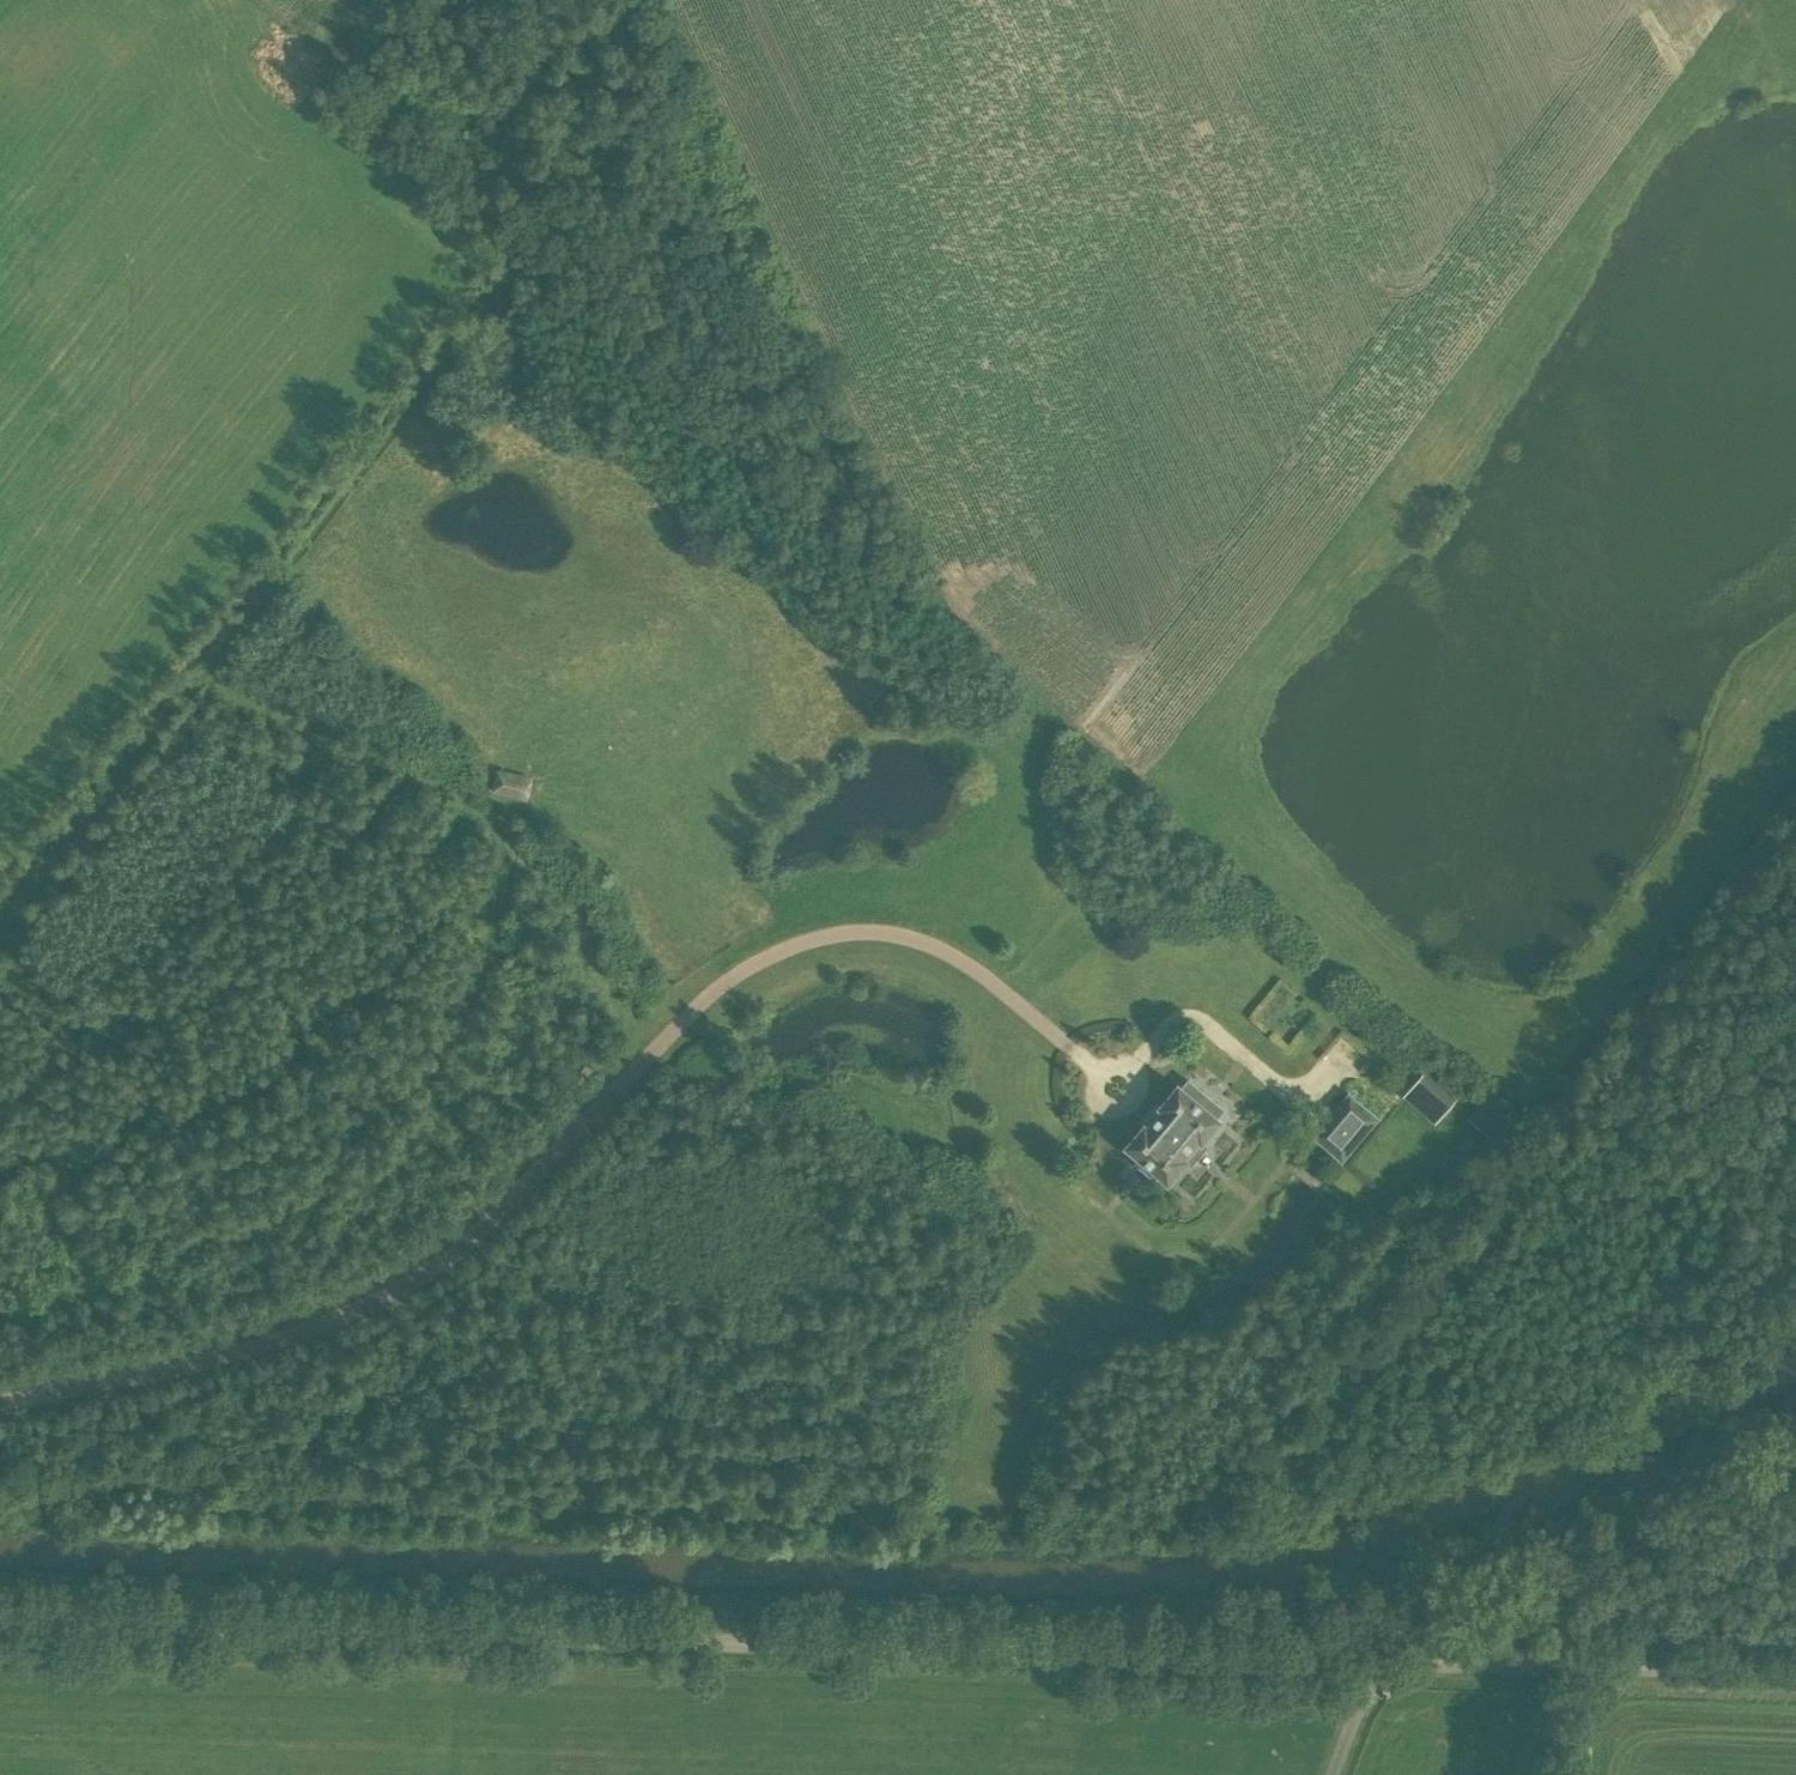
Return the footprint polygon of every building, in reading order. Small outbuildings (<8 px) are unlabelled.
[(533,776),(497,767),(491,791),(527,799),(533,776)] [(1226,1110),(1188,1078),(1182,1085),(1178,1081),(1156,1108),(1159,1110),(1147,1125),(1144,1122),(1122,1148),(1137,1160),(1134,1164),(1151,1178),(1154,1175),(1168,1186),(1188,1163),(1191,1167),(1208,1146),(1205,1143),(1224,1121),(1220,1117),(1226,1110)] [(1343,1163),(1380,1118),(1349,1092),(1311,1136),(1343,1163)] [(1512,1112),(1492,1096),(1471,1120),(1491,1137),(1512,1112)]
